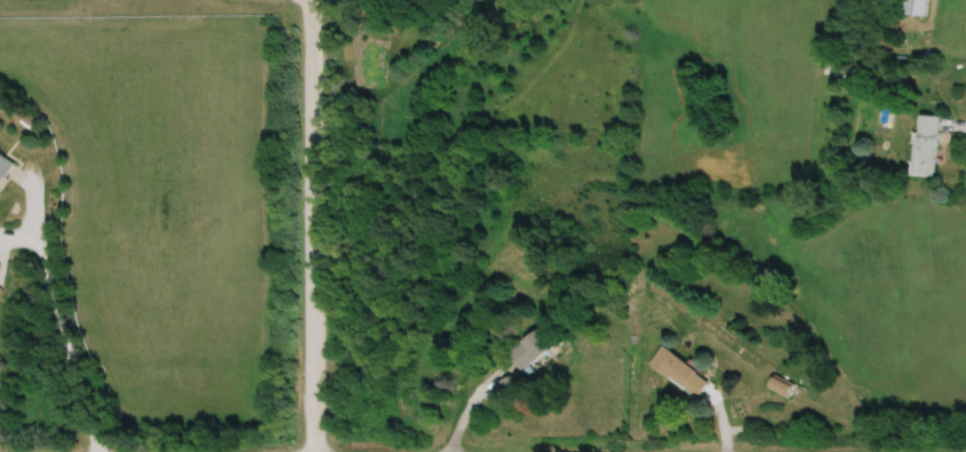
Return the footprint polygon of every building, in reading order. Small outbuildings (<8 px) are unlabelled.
[(924,15),(925,0),(904,0),(904,14),(924,15)] [(935,175),(938,116),(917,114),(914,174),(935,175)] [(0,153),(0,181),(13,163),(0,153)] [(555,347),(543,328),(509,350),(521,369),(555,347)] [(696,398),(709,381),(662,345),(649,363),(696,398)] [(787,397),(792,385),(773,377),(768,389),(787,397)]
